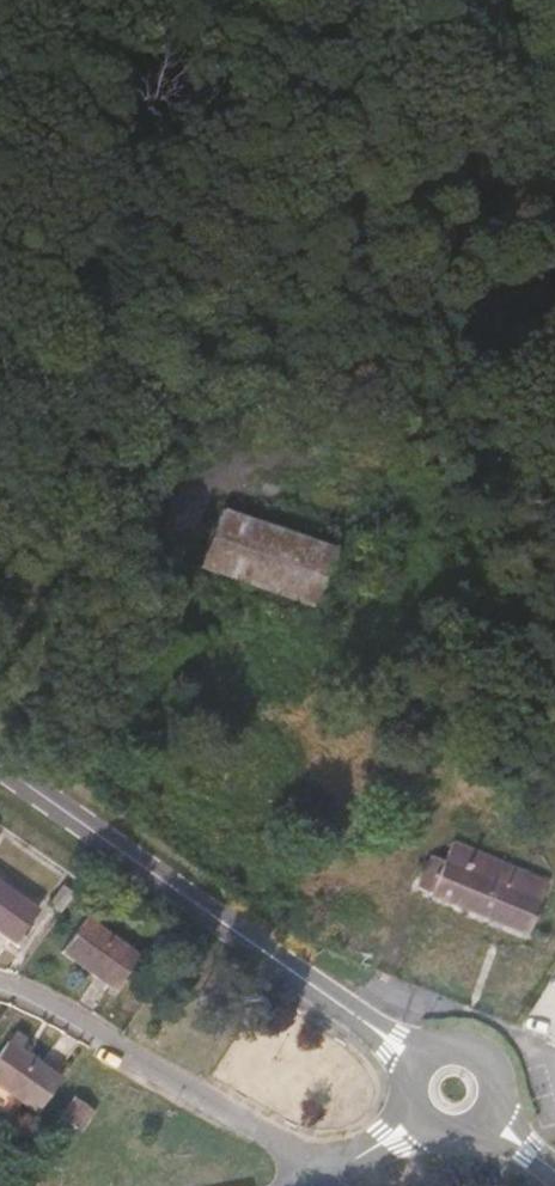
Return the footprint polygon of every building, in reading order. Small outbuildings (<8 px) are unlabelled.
[(304,609),(322,548),(211,513),(191,572),(304,609)] [(522,886),(527,877),(458,846),(448,864),(498,888),(503,878),(522,886)] [(419,888),(530,936),(553,888),(527,877),(522,886),(503,878),(498,888),(448,864),(433,857),(419,888)] [(16,948),(41,915),(0,885),(0,937),(16,948)] [(121,992),(145,960),(91,920),(67,953),(121,992)] [(64,1076),(13,1039),(0,1057),(0,1083),(39,1111),(64,1076)] [(53,1106),(80,1129),(96,1109),(68,1087),(53,1106)]
